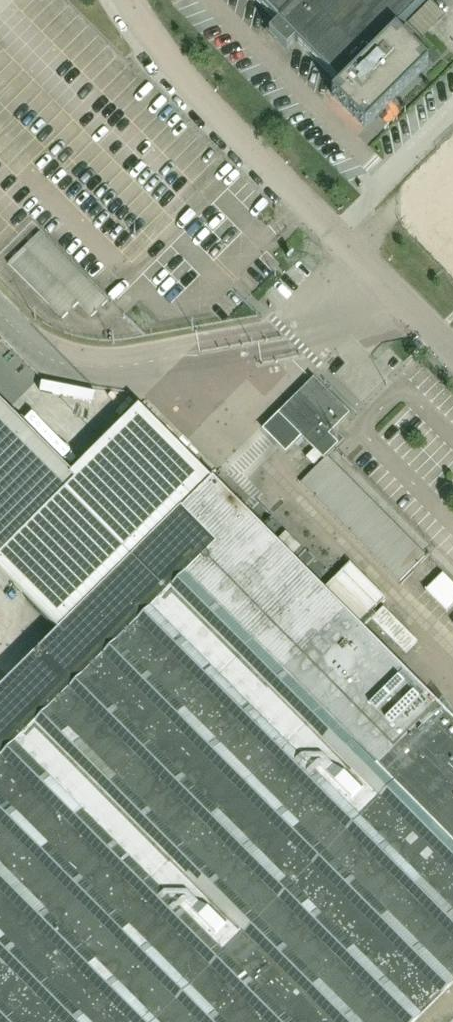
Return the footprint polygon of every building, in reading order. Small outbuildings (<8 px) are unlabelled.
[(427,0),(255,0),(278,23),(269,32),(287,50),(288,49),(287,49),(296,41),(341,86),(395,32),(427,0)] [(395,32),(341,86),(342,87),(333,96),(368,131),(431,68),(395,32)] [(9,264),(49,305),(80,274),(40,233),(9,264)] [(310,389),(289,411),(299,421),(294,427),(293,426),(292,428),(302,438),(314,449),(305,458),(314,466),(335,445),(326,437),(349,414),(327,392),(326,394),(327,394),(321,400),(310,389)] [(213,479),(138,405),(72,472),(0,403),(0,575),(57,632),(75,615),(154,536),(181,510),(213,479)] [(422,558),(324,458),(298,484),(396,584),(422,558)] [(361,628),(247,513),(225,491),(213,479),(181,510),(154,536),(75,615),(57,632),(39,650),(11,678),(0,689),(0,1021),(452,1021),(452,721),(361,628)] [(351,564),(325,590),(359,625),(385,599),(351,564)] [(425,591),(447,612),(452,606),(452,586),(441,575),(425,591)] [(384,608),(372,620),(406,655),(418,643),(384,608)]
